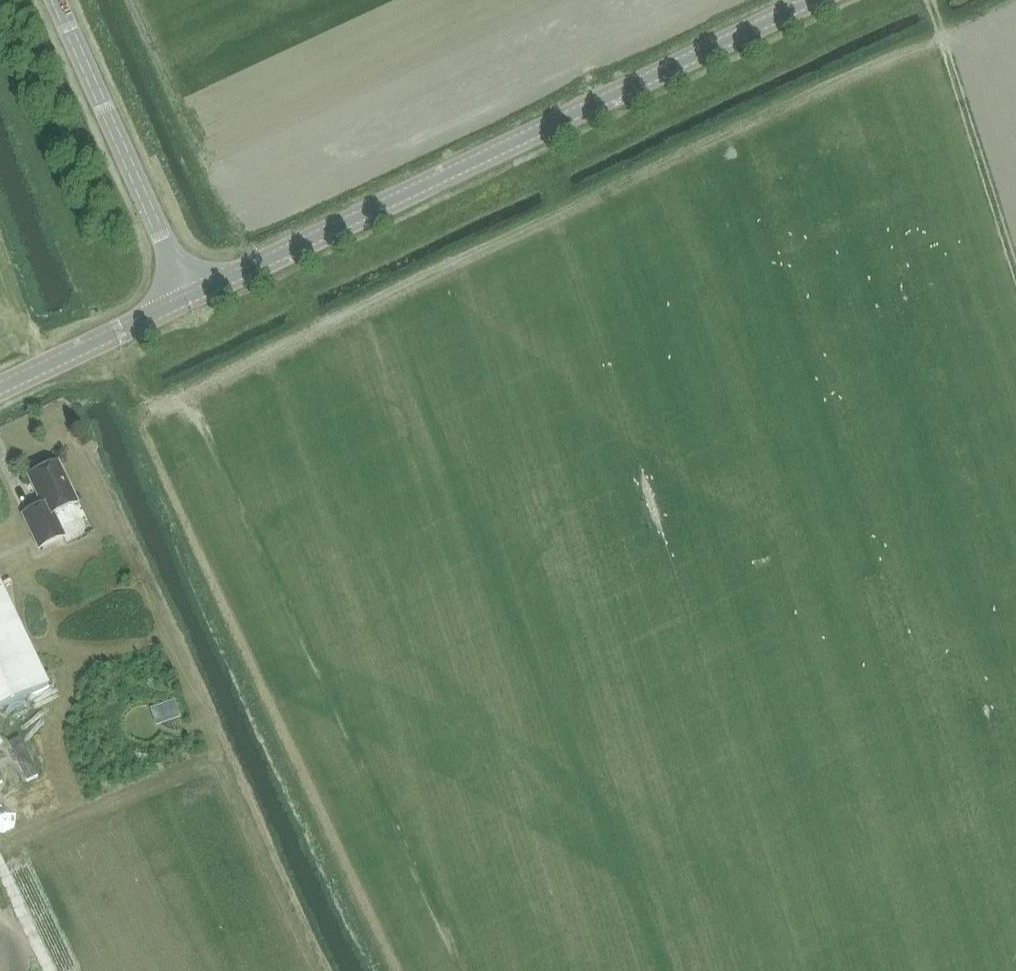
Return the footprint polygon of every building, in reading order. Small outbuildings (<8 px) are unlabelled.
[(53,513),(77,502),(58,462),(28,476),(42,505),(23,515),(39,548),(64,536),(53,513)] [(48,685),(0,584),(0,708),(48,685)]
